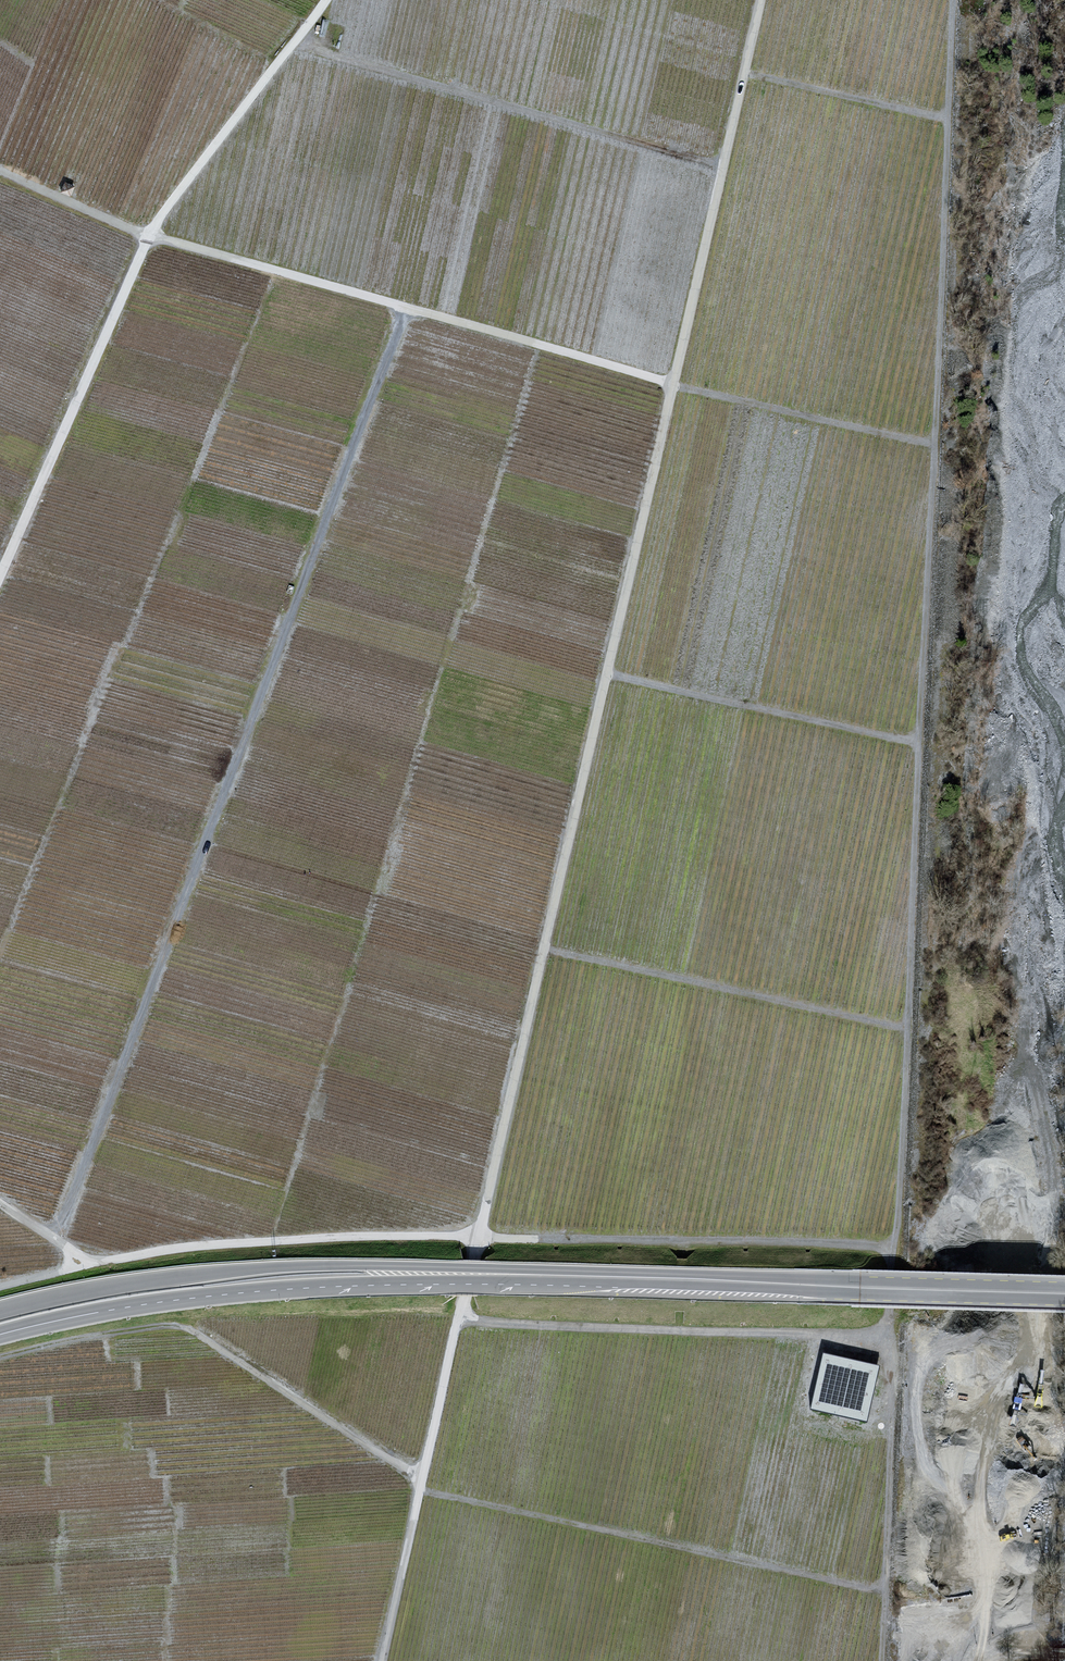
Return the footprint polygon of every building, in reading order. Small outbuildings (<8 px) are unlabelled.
[(73,188),(65,184),(62,191),(70,195),(73,188)] [(866,1420),(878,1366),(824,1354),(812,1408),(866,1420)]
